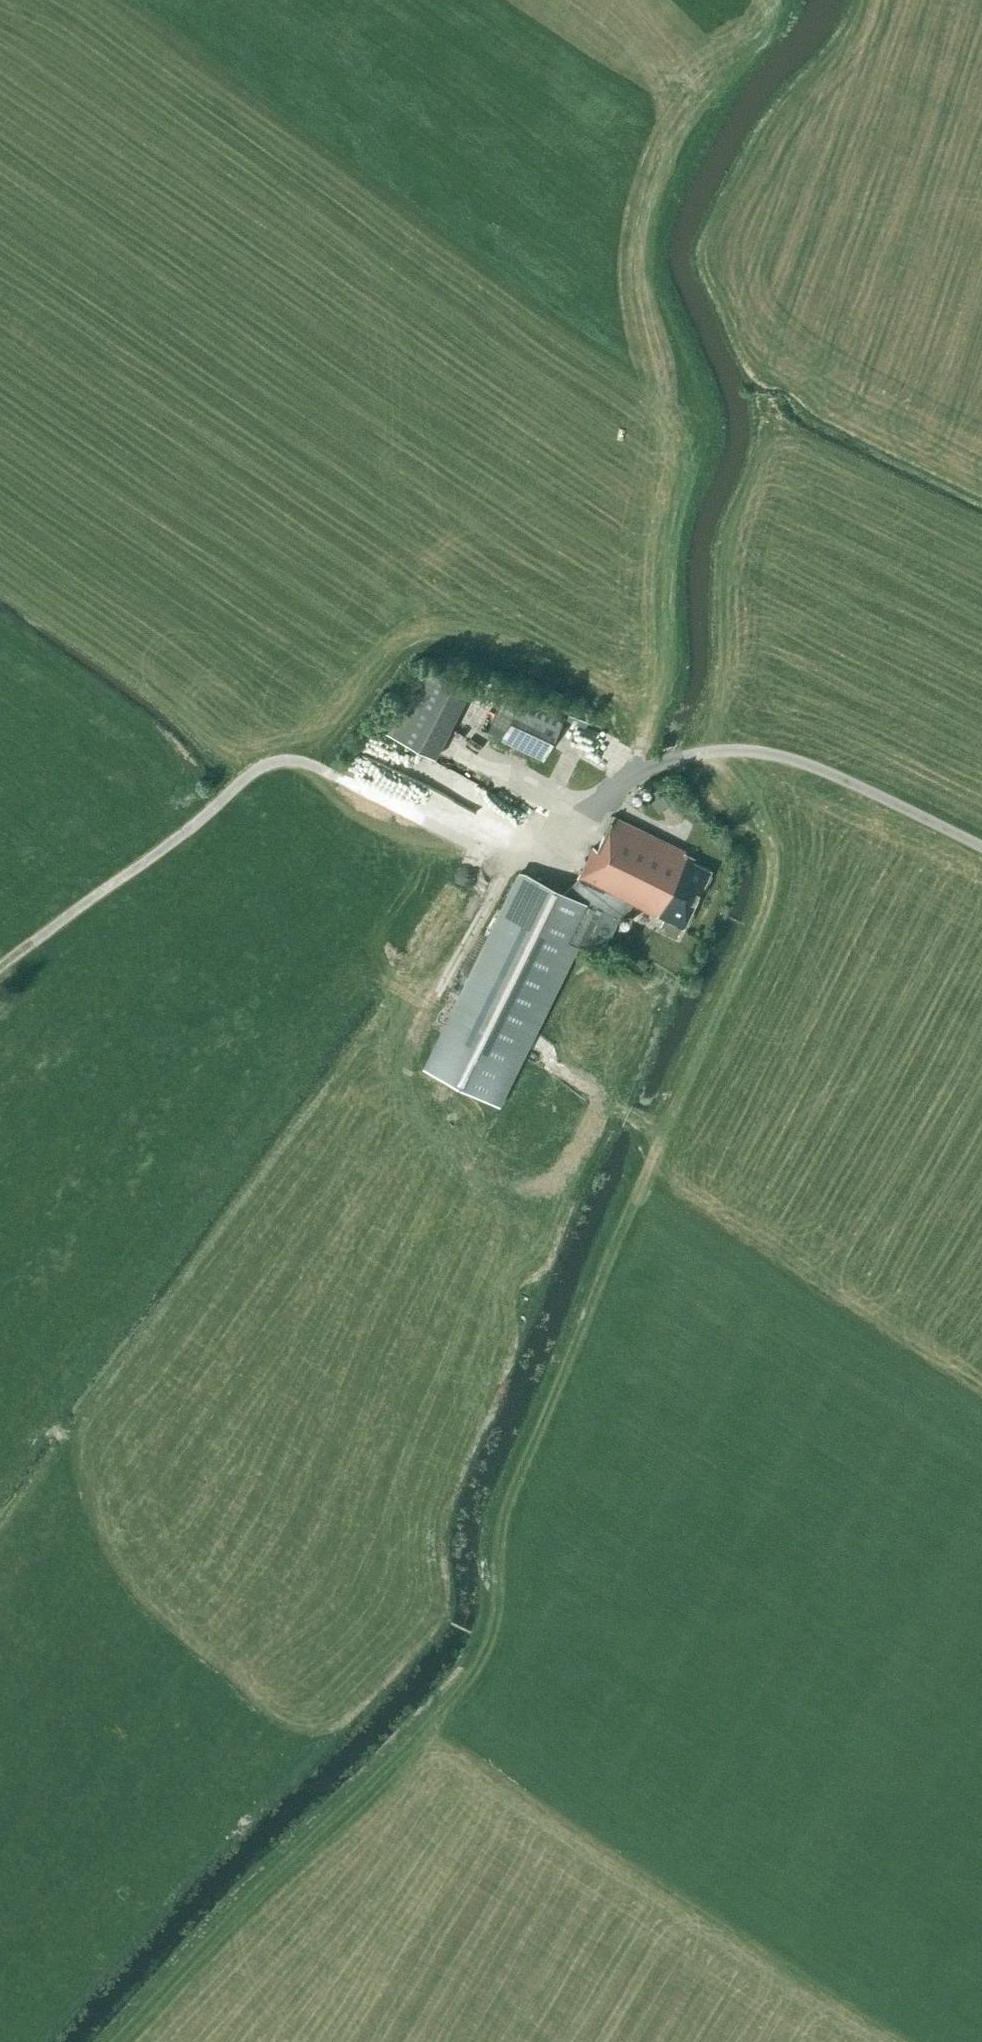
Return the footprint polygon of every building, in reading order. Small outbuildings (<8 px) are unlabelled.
[(391,736),(435,758),(471,687),(428,665),(391,736)] [(522,693),(501,737),(545,758),(566,715),(522,693)] [(683,927),(711,870),(693,861),(694,857),(685,853),(686,851),(614,816),(598,848),(594,846),(578,880),(563,892),(521,871),(430,1060),(501,1095),(577,939),(584,943),(588,936),(601,942),(604,937),(608,939),(620,913),(632,918),(638,905),(683,927)]
